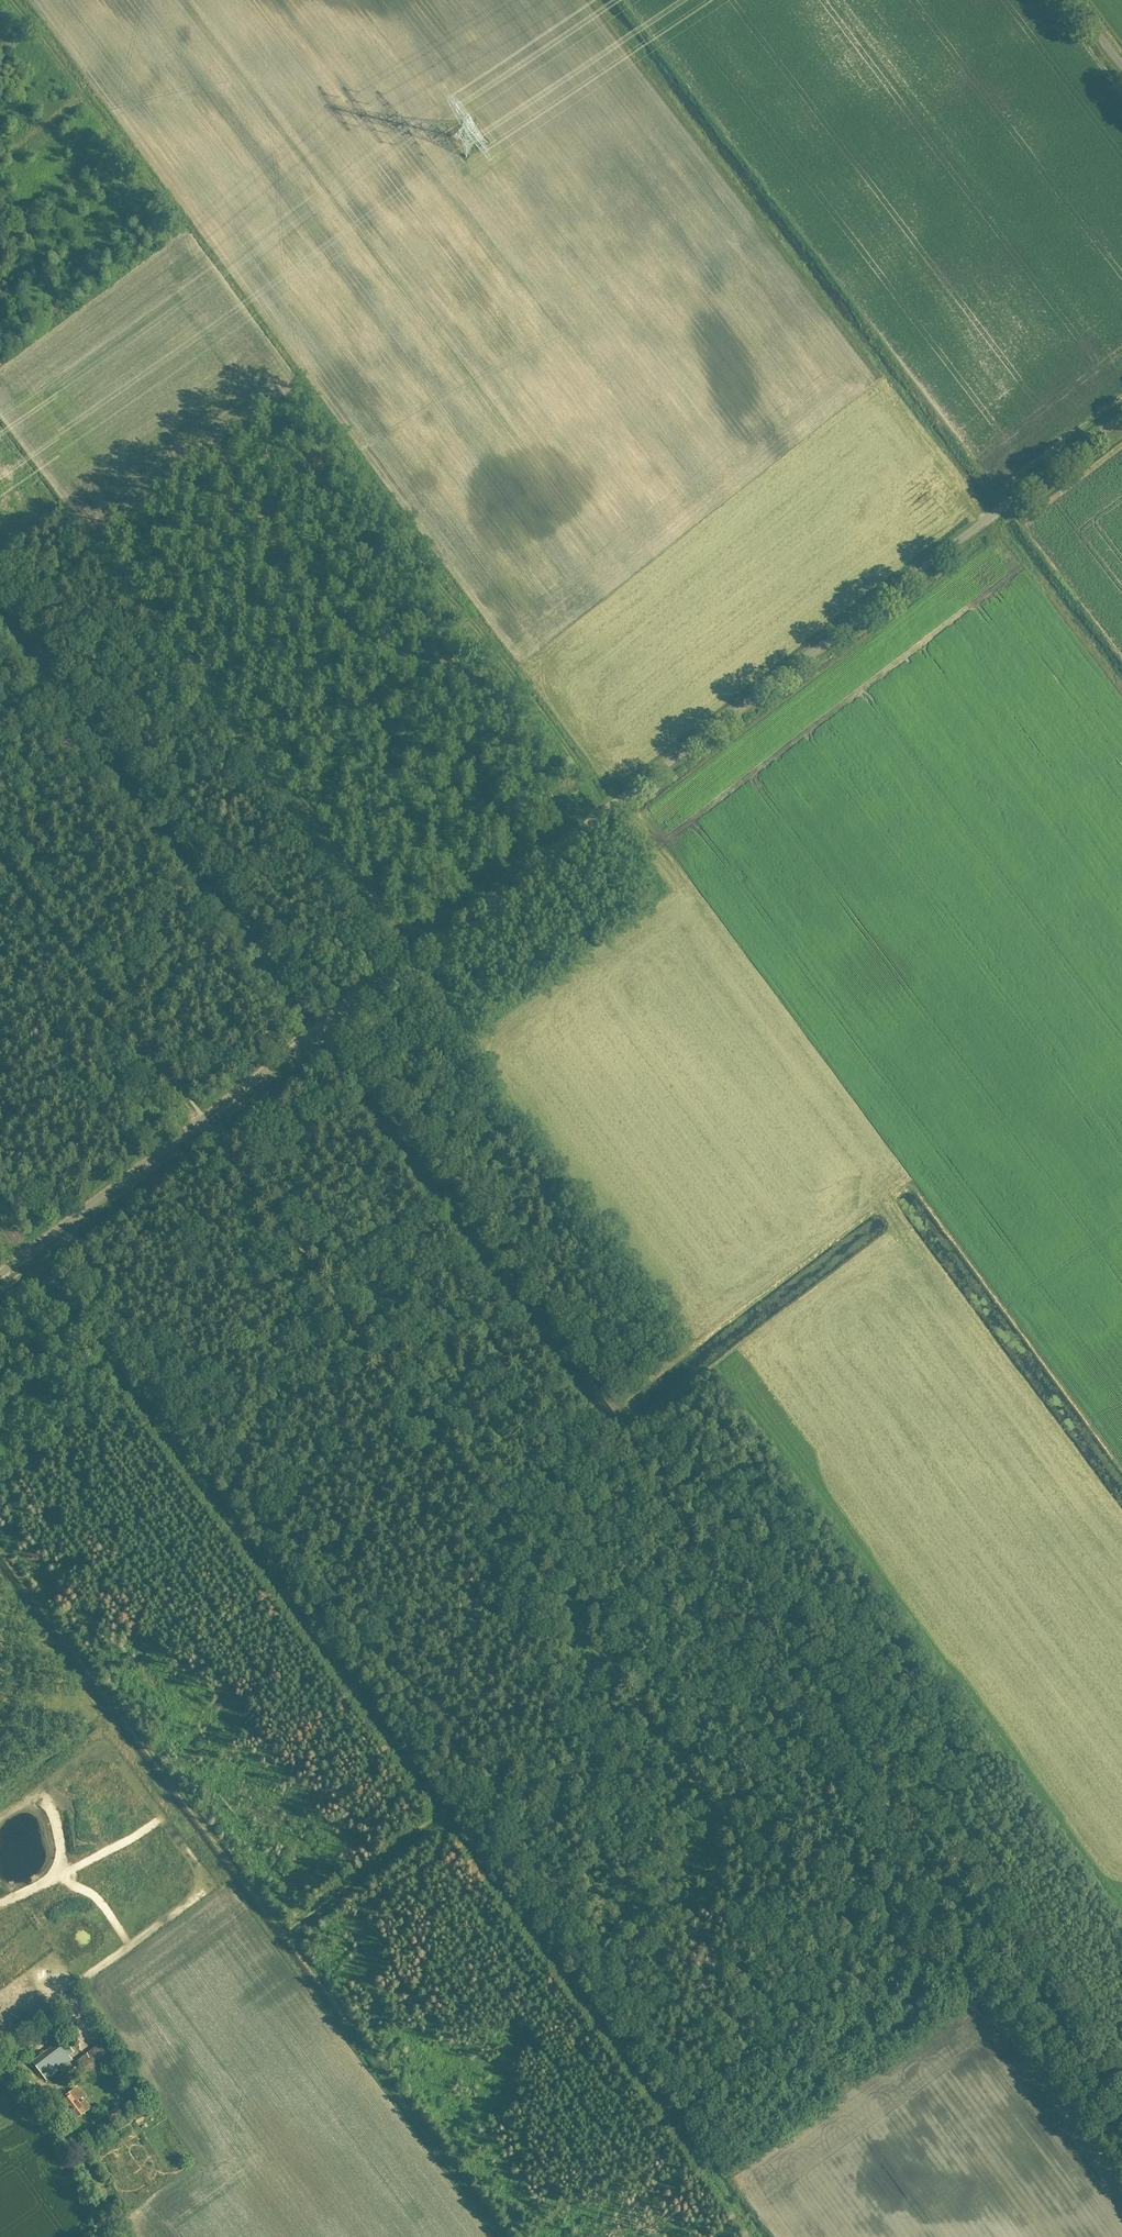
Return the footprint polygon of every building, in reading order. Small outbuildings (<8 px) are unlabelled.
[(105,2041),(78,2061),(89,2076),(116,2056),(105,2041)] [(67,2057),(57,2044),(32,2063),(46,2080),(70,2062),(67,2057)] [(77,2088),(64,2097),(66,2100),(62,2102),(75,2120),(90,2109),(84,2101),(80,2104),(78,2101),(84,2096),(77,2088)]
